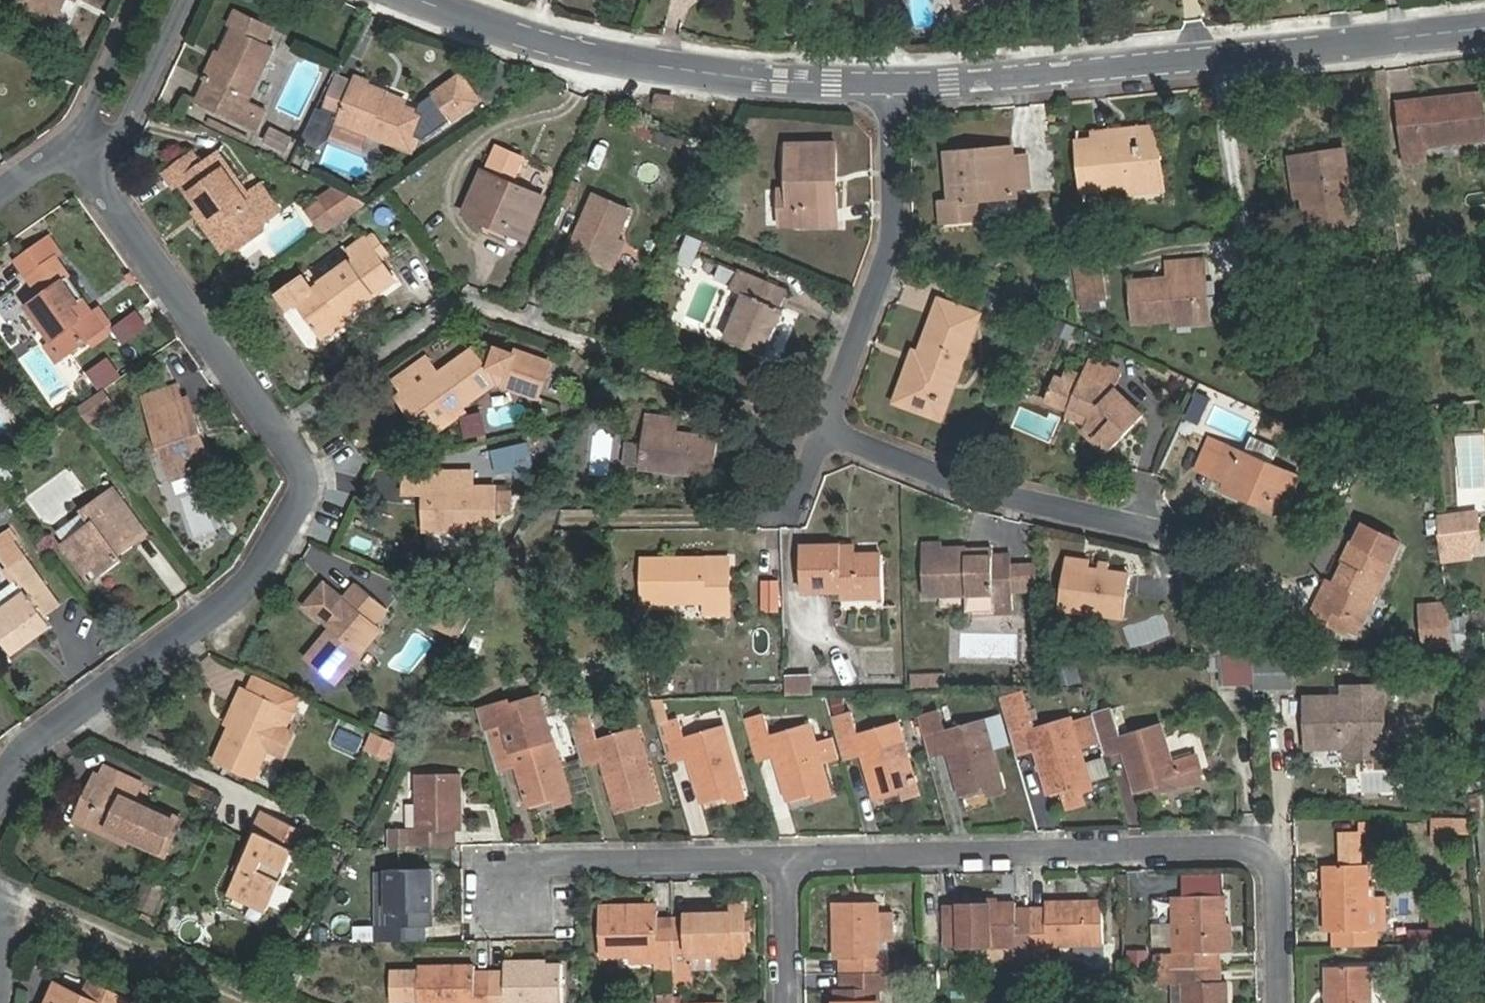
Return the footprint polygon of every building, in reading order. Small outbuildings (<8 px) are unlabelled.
[(17,3),(54,20),(63,0),(18,0),(17,3)] [(971,10),(968,0),(956,0),(960,13),(971,10)] [(971,10),(1002,0),(968,0),(971,10)] [(231,30),(261,44),(269,29),(233,11),(225,27),(231,30)] [(271,49),(261,44),(231,30),(220,52),(206,80),(196,101),(255,129),(264,110),(246,101),(271,49)] [(201,78),(206,80),(220,52),(214,50),(201,78)] [(476,102),(459,77),(432,95),(436,100),(427,106),(431,118),(422,126),(429,135),(476,102)] [(385,93),(353,81),(340,117),(358,124),(356,129),(411,149),(424,115),(383,99),(385,93)] [(1398,102),(1405,158),(1420,156),(1419,148),(1484,141),(1484,107),(1484,93),(1398,102)] [(1157,126),(1108,131),(1108,140),(1158,135),(1157,126)] [(285,151),(291,138),(270,128),(264,141),(285,151)] [(1108,140),(1108,131),(1093,132),(1094,141),(1080,142),(1085,192),(1164,184),(1158,135),(1108,140)] [(799,207),(799,225),(838,224),(837,144),(788,144),(789,191),(789,207),(799,207)] [(492,213),(530,230),(544,196),(512,181),(522,157),(496,146),(467,213),(488,223),(492,213)] [(1012,147),(968,151),(969,160),(1013,157),(1012,147)] [(1346,149),(1305,155),(1310,195),(1303,196),(1307,228),(1356,223),(1346,149)] [(969,160),(968,151),(947,152),(951,201),(940,202),(942,224),(970,221),(968,200),(980,199),(1016,196),(1015,183),(1013,157),(969,160)] [(177,181),(199,164),(190,152),(162,172),(171,184),(177,181)] [(217,152),(199,164),(177,181),(219,240),(260,211),(267,221),(280,212),(260,183),(246,193),(217,152)] [(1310,195),(1305,155),(1291,156),(1297,197),(1303,196),(1310,195)] [(1029,156),(1013,157),(1015,183),(1031,182),(1029,156)] [(775,189),(767,188),(765,224),(774,225),(775,189)] [(782,225),(799,225),(799,207),(789,207),(789,191),(781,191),(782,225)] [(607,266),(619,239),(632,209),(595,192),(569,251),(607,266)] [(330,210),(338,222),(366,202),(350,195),(330,210)] [(982,220),(980,199),(968,200),(970,221),(982,220)] [(227,251),(267,221),(260,211),(219,240),(227,251)] [(525,239),(530,230),(492,213),(488,223),(525,239)] [(683,234),(676,263),(693,268),(700,238),(683,234)] [(49,236),(40,243),(52,259),(61,253),(49,236)] [(320,332),(396,281),(367,237),(350,249),(356,259),(313,288),(304,275),(280,292),(289,306),(297,300),(320,332)] [(626,242),(619,239),(607,266),(614,269),(626,242)] [(27,278),(52,260),(52,259),(40,243),(15,260),(27,278)] [(1192,276),(1206,275),(1204,259),(1168,263),(1169,278),(1132,282),(1135,325),(1195,320),(1192,276)] [(89,313),(52,260),(27,278),(39,296),(24,306),(50,342),(62,359),(88,341),(102,331),(89,313)] [(1106,305),(1099,260),(1076,264),(1083,309),(1106,305)] [(763,353),(788,291),(740,271),(733,287),(746,293),(727,338),(763,353)] [(1209,319),(1206,275),(1192,276),(1195,320),(1209,319)] [(719,337),(739,294),(728,289),(708,332),(719,337)] [(942,379),(955,385),(982,315),(940,299),(915,366),(910,364),(895,402),(928,414),(942,379)] [(98,306),(89,313),(102,331),(88,341),(92,346),(109,335),(110,323),(98,306)] [(56,363),(62,359),(50,342),(44,346),(56,363)] [(445,419),(463,406),(496,382),(538,397),(552,362),(496,343),(493,352),(483,360),(475,348),(439,373),(429,357),(395,380),(422,417),(437,406),(445,419)] [(87,373),(99,391),(102,389),(119,377),(107,360),(87,373)] [(1113,388),(1120,373),(1092,361),(1085,376),(1069,370),(1064,380),(1058,377),(1048,400),(1071,410),(1072,408),(1089,414),(1101,425),(1095,431),(1090,437),(1106,451),(1142,414),(1113,388)] [(943,420),(955,385),(942,379),(928,414),(943,420)] [(176,384),(143,396),(171,478),(211,466),(188,398),(181,399),(176,384)] [(77,406),(87,421),(112,403),(102,389),(99,391),(77,406)] [(87,421),(92,427),(117,410),(112,403),(87,421)] [(468,413),(463,406),(445,419),(437,406),(422,417),(414,422),(426,441),(468,413)] [(1086,424),(1095,431),(1101,425),(1089,414),(1072,408),(1071,410),(1069,416),(1086,424)] [(642,465),(642,467),(713,477),(718,438),(677,433),(679,420),(648,417),(645,442),(642,465)] [(1082,429),(1090,437),(1095,431),(1086,424),(1082,429)] [(1284,515),(1301,477),(1211,437),(1197,468),(1228,481),(1224,489),(1284,515)] [(495,450),(501,467),(531,457),(525,440),(495,450)] [(642,465),(645,442),(630,440),(627,463),(642,465)] [(461,473),(424,473),(425,532),(496,531),(497,513),(512,513),(513,493),(497,493),(497,486),(461,486),(461,473)] [(112,489),(101,496),(134,541),(145,533),(112,489)] [(134,541),(101,496),(84,509),(94,523),(63,544),(89,582),(120,560),(116,554),(134,541)] [(1354,616),(1363,620),(1410,524),(1373,505),(1334,584),(1327,581),(1312,614),(1347,630),(1354,616)] [(1484,555),(1484,551),(1477,507),(1433,515),(1442,563),(1484,555)] [(855,545),(805,545),(806,591),(845,591),(845,597),(883,597),(882,554),(855,554),(855,545)] [(926,596),(942,596),(993,595),(994,601),(1013,601),(1011,553),(992,554),(992,547),(941,548),(924,548),(926,596)] [(0,608),(0,633),(12,651),(48,626),(41,615),(57,604),(23,556),(9,566),(16,576),(26,590),(0,608)] [(1067,556),(1067,562),(1089,565),(1090,559),(1067,556)] [(730,614),(729,558),(642,558),(643,604),(706,603),(707,615),(730,614)] [(1089,565),(1067,562),(1061,609),(1124,617),(1131,573),(1110,570),(1111,562),(1101,560),(1099,567),(1089,565)] [(26,590),(16,576),(0,587),(0,608),(26,590)] [(779,578),(760,577),(759,611),(778,612),(779,578)] [(375,624),(387,610),(357,584),(325,621),(332,628),(308,657),(337,683),(382,630),(375,624)] [(993,595),(942,596),(943,606),(994,605),(994,601),(993,595)] [(1464,614),(1449,616),(1453,644),(1468,642),(1464,614)] [(1356,634),(1363,620),(1354,616),(1347,630),(1356,634)] [(1452,645),(1449,623),(1423,626),(1426,648),(1452,645)] [(1080,682),(1075,653),(1056,656),(1061,685),(1080,682)] [(1253,657),(1253,654),(1224,655),(1224,680),(1253,680),(1253,657)] [(1253,680),(1253,687),(1291,687),(1291,657),(1253,657),(1253,680)] [(785,695),(813,695),(813,673),(785,673),(785,695)] [(295,711),(302,695),(257,674),(250,691),(295,711)] [(1331,696),(1304,697),(1305,717),(1313,717),(1314,726),(1309,726),(1309,737),(1319,747),(1343,747),(1343,756),(1383,756),(1382,686),(1342,686),(1343,696),(1343,701),(1331,702),(1331,696)] [(239,706),(215,759),(257,778),(269,750),(279,727),(286,730),(287,727),(295,711),(250,691),(242,687),(235,704),(239,706)] [(1024,690),(999,695),(1016,753),(1035,748),(1048,792),(1062,789),(1067,808),(1085,804),(1082,791),(1093,788),(1074,719),(1035,729),(1024,690)] [(544,696),(513,704),(512,699),(479,709),(497,773),(515,768),(526,807),(555,798),(557,805),(575,800),(544,696)] [(1112,707),(1092,712),(1105,757),(1123,752),(1134,792),(1162,784),(1164,791),(1206,779),(1199,754),(1172,761),(1162,723),(1119,735),(1112,707)] [(918,715),(930,759),(947,754),(959,796),(988,788),(990,795),(1005,791),(986,720),(945,731),(939,709),(918,715)] [(850,712),(832,717),(844,761),(861,757),(873,798),(901,790),(903,798),(919,794),(899,722),(856,733),(850,712)] [(743,719),(755,760),(773,756),(786,800),(814,792),(816,800),(832,795),(822,761),(838,757),(832,738),(817,742),(812,724),(769,736),(763,713),(743,719)] [(1314,726),(1313,717),(1305,717),(1305,747),(1319,747),(1309,737),(1309,726),(1314,726)] [(680,718),(658,724),(670,763),(687,758),(701,802),(729,795),(731,802),(747,797),(727,725),(685,737),(680,718)] [(571,727),(583,767),(601,762),(614,806),(643,798),(644,805),(661,799),(640,728),(600,739),(594,719),(571,727)] [(286,730),(279,727),(269,750),(283,756),(293,733),(286,730)] [(362,750),(387,760),(394,740),(369,731),(362,750)] [(1091,780),(1106,776),(1098,744),(1083,748),(1091,780)] [(108,785),(90,824),(165,859),(183,820),(135,798),(142,782),(105,765),(98,781),(108,785)] [(409,830),(409,846),(455,845),(455,829),(463,829),(462,777),(417,778),(418,830),(409,830)] [(80,819),(90,824),(108,785),(98,781),(80,819)] [(302,831),(268,814),(228,893),(266,911),(296,850),(293,848),(302,831)] [(1437,818),(1437,840),(1464,840),(1464,818),(1437,818)] [(1369,866),(1365,866),(1365,832),(1365,822),(1359,823),(1359,833),(1338,833),(1338,867),(1324,867),(1324,930),(1333,931),(1333,945),(1379,944),(1379,930),(1385,930),(1385,899),(1369,899),(1369,866)] [(375,942),(425,941),(425,925),(434,925),(434,871),(375,871),(375,942)] [(168,886),(149,877),(137,902),(156,912),(168,886)] [(1171,896),(1172,968),(1219,967),(1219,950),(1227,949),(1226,895),(1171,896)] [(1153,950),(1169,951),(1170,896),(1154,896),(1153,950)] [(1047,910),(1031,910),(1032,960),(1047,960),(1047,946),(1100,945),(1100,901),(1047,901),(1047,910)] [(842,957),(843,972),(894,971),(893,957),(879,957),(878,903),(833,903),(834,957),(842,957)] [(1032,960),(1031,910),(1014,911),(1014,903),(958,903),(958,905),(958,948),(1014,947),(1014,960),(1032,960)] [(944,948),(958,948),(958,905),(942,905),(944,948)] [(657,967),(674,967),(673,919),(656,919),(656,908),(603,908),(604,955),(658,954),(657,967)] [(674,967),(674,982),(691,982),(690,954),(746,954),(745,909),(689,910),(689,919),(673,919),(674,967)] [(372,925),(354,925),(355,941),(373,941),(372,925)] [(1147,966),(1148,950),(1128,949),(1127,965),(1147,966)] [(491,1002),(562,1002),(561,962),(508,963),(508,972),(490,973),(491,1002)] [(490,973),(475,973),(475,966),(419,967),(419,1002),(491,1002),(490,973)] [(1172,968),(1173,985),(1184,985),(1184,1002),(1229,1002),(1228,984),(1219,984),(1219,967),(1172,968)] [(1370,967),(1325,969),(1326,1002),(1371,1002),(1370,967)] [(843,972),(843,990),(835,990),(835,1002),(879,1002),(879,988),(894,988),(894,971),(843,972)] [(58,982),(48,1002),(138,1002),(92,981),(85,995),(58,982)]
